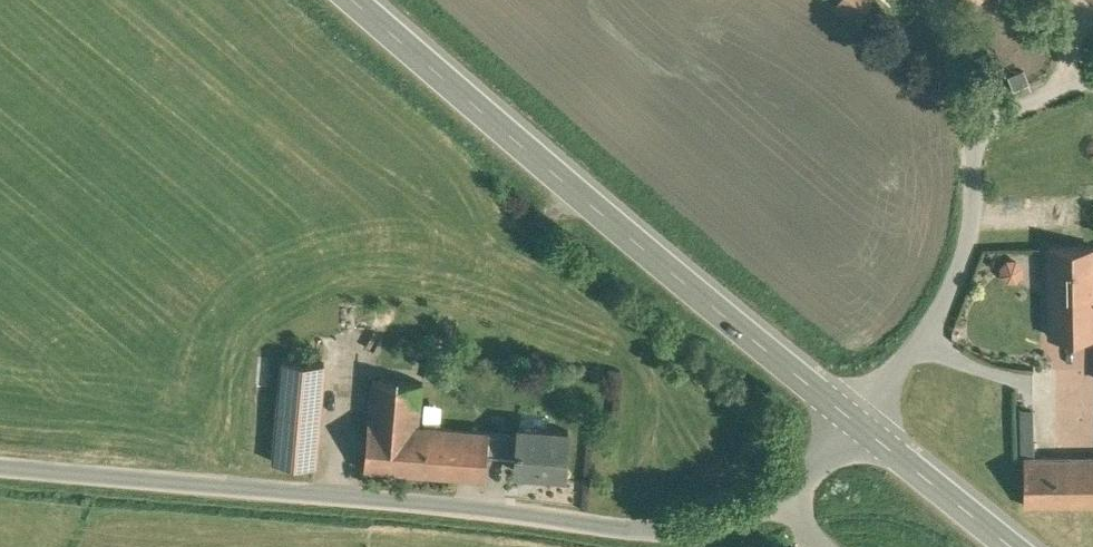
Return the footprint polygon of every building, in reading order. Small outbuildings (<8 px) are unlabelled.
[(854,16),(866,0),(833,0),(854,16)] [(1050,246),(1050,248),(1048,248),(1049,265),(1050,265),(1051,335),(1053,335),(1053,327),(1080,327),(1080,335),(1092,335),(1092,246),(1050,246)] [(325,361),(283,358),(274,460),(316,463),(325,361)] [(422,382),(373,378),(370,420),(369,420),(365,467),(367,467),(367,468),(369,468),(369,467),(378,468),(380,469),(380,468),(389,469),(391,470),(391,469),(401,470),(403,470),(412,471),(414,471),(423,472),(425,472),(429,425),(419,425),(422,382)] [(490,430),(429,425),(425,472),(486,477),(488,452),(490,430)] [(569,429),(520,425),(519,432),(517,454),(516,469),(566,472),(569,429)] [(519,432),(490,430),(488,452),(517,454),(519,432)] [(1025,456),(1025,503),(1092,503),(1092,456),(1025,456)]
